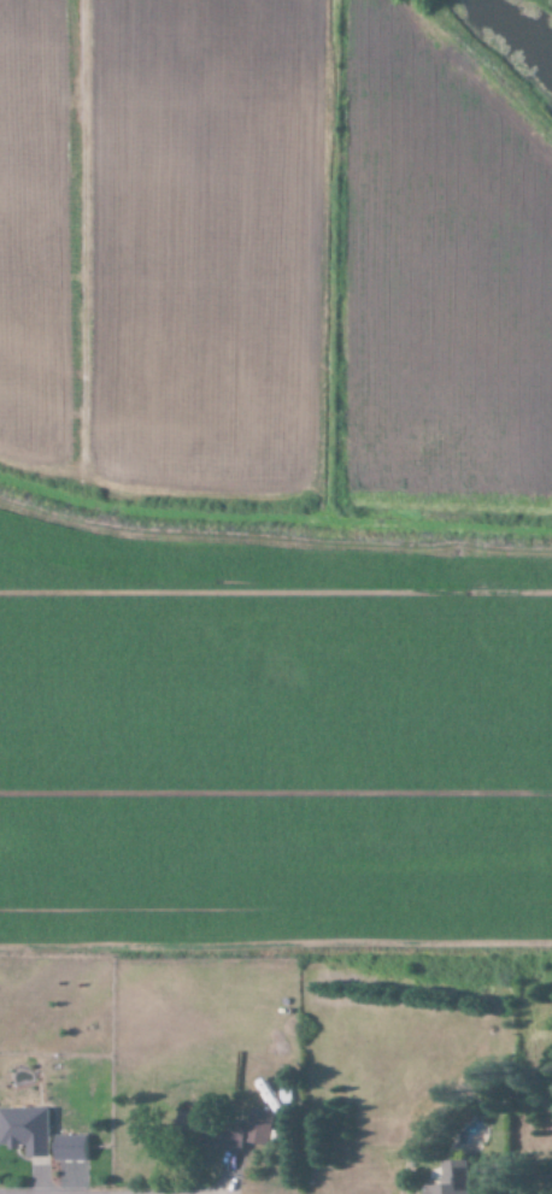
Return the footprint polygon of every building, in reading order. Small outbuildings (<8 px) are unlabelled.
[(2,1148),(29,1148),(29,1157),(51,1157),(52,1109),(3,1108),(2,1148)] [(277,1112),(255,1108),(251,1123),(189,1110),(183,1137),(245,1150),(246,1143),(269,1148),(277,1112)] [(58,1161),(90,1162),(90,1136),(58,1136),(58,1161)] [(445,1161),(446,1185),(430,1186),(430,1193),(471,1193),(470,1161),(445,1161)]
